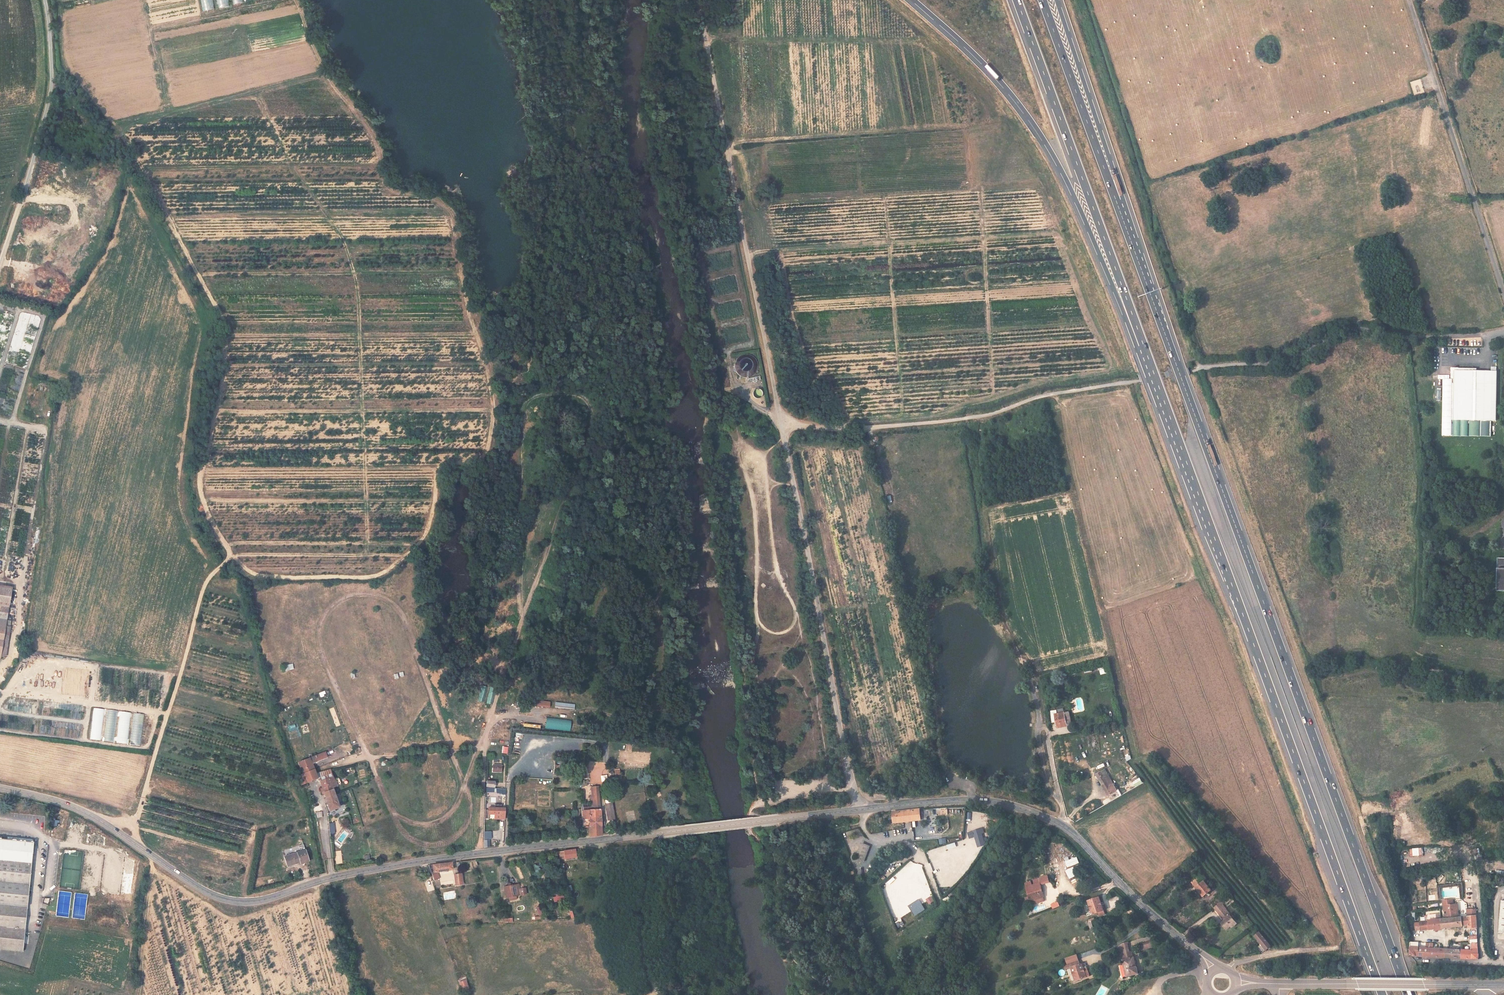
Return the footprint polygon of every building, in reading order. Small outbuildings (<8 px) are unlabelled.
[(214,11),(212,0),(200,0),(203,12),(209,11),(210,12),(214,11)] [(1410,81),(1413,95),(1424,92),(1421,79),(1410,81)] [(1496,421),(1497,368),(1450,367),(1450,379),(1443,379),(1441,435),(1480,436),(1480,421),(1496,421)] [(212,391),(223,391),(224,381),(213,381),(212,391)] [(10,621),(12,608),(16,588),(0,586),(0,607),(4,607),(2,620),(10,621)] [(14,626),(0,624),(0,661),(5,662),(10,628),(14,629),(14,626)] [(93,708),(90,739),(101,740),(104,709),(93,708)] [(114,742),(118,710),(106,709),(102,740),(114,742)] [(1067,725),(1072,724),(1069,712),(1064,713),(1063,709),(1057,710),(1058,714),(1055,714),(1058,728),(1067,726),(1067,725)] [(127,744),(131,712),(120,711),(116,742),(127,744)] [(141,745),(144,714),(133,713),(129,744),(141,745)] [(571,730),(572,720),(547,718),(546,728),(571,730)] [(315,782),(325,778),(341,773),(339,766),(323,772),(322,769),(337,763),(335,755),(308,765),(311,774),(306,776),(308,782),(309,785),(315,782)] [(580,771),(582,770),(587,769),(585,762),(579,764),(580,771)] [(1117,790),(1105,770),(1097,775),(1109,795),(1117,790)] [(325,778),(333,798),(343,795),(340,786),(345,785),(349,783),(347,776),(343,778),(341,773),(325,778)] [(1134,787),(1142,783),(1140,778),(1132,781),(1134,787)] [(581,828),(590,827),(591,838),(596,837),(597,836),(601,836),(601,826),(605,826),(604,815),(601,815),(599,786),(593,787),(593,796),(591,796),(591,807),(582,807),(583,811),(580,810),(581,828)] [(347,807),(343,795),(333,798),(338,810),(344,808),(347,807)] [(607,804),(608,821),(615,820),(613,803),(607,804)] [(487,810),(487,819),(490,819),(490,814),(496,814),(496,819),(501,819),(503,815),(503,808),(503,804),(496,804),(496,808),(489,808),(489,810),(487,810)] [(922,819),(920,809),(893,812),(894,823),(922,819)] [(931,820),(936,819),(936,817),(941,816),(940,809),(934,810),(934,814),(930,815),(931,820)] [(984,833),(983,828),(981,829),(980,829),(973,831),(978,847),(985,845),(985,843),(988,842),(986,837),(983,838),(982,833),(984,833)] [(1031,844),(1038,834),(1033,830),(1026,841),(1031,844)] [(17,929),(20,906),(27,907),(34,842),(33,842),(32,841),(31,841),(30,842),(25,841),(25,840),(24,840),(23,841),(22,841),(21,840),(20,840),(19,841),(16,840),(16,839),(13,839),(11,840),(1,839),(0,838),(0,927),(17,929)] [(310,851),(294,857),(297,866),(310,862),(311,864),(319,861),(313,845),(308,847),(310,851)] [(870,847),(863,845),(859,856),(865,859),(870,847)] [(575,849),(557,852),(557,854),(559,853),(560,860),(576,857),(575,849)] [(1076,857),(1064,861),(1067,868),(1079,863),(1076,857)] [(452,870),(451,863),(433,865),(434,872),(436,872),(452,870)] [(434,872),(433,865),(428,866),(434,880),(439,879),(436,872),(434,872)] [(1069,879),(1077,875),(1073,867),(1064,871),(1069,879)] [(1192,882),(1197,888),(1205,882),(1209,878),(1205,872),(1192,882)] [(455,886),(463,885),(462,874),(454,875),(455,886)] [(1043,892),(1040,879),(1026,882),(1029,896),(1043,892)] [(1205,882),(1197,888),(1203,896),(1211,890),(1205,882)] [(520,895),(518,884),(504,887),(506,898),(520,895)] [(1444,899),(1463,898),(1462,886),(1444,887),(1444,899)] [(1107,914),(1100,895),(1089,899),(1095,915),(1099,914),(1100,917),(1107,914)] [(919,899),(908,906),(914,916),(925,909),(919,899)] [(1443,918),(1455,917),(1454,909),(1456,909),(1455,903),(1450,904),(1449,899),(1440,900),(1441,905),(1442,905),(1442,910),(1445,910),(1445,913),(1443,913),(1443,918)] [(1222,901),(1214,907),(1224,919),(1221,921),(1227,929),(1231,926),(1232,927),(1237,923),(1230,914),(1228,915),(1224,910),(1226,909),(1224,906),(1225,904),(1222,901)] [(23,951),(27,907),(20,906),(17,929),(0,927),(0,949),(23,951)] [(1479,959),(1475,908),(1466,909),(1467,915),(1460,916),(1461,925),(1463,925),(1464,928),(1469,928),(1469,930),(1472,930),(1472,936),(1469,937),(1469,943),(1472,944),(1472,950),(1448,949),(1448,957),(1479,959)] [(1439,919),(1440,928),(1461,925),(1460,916),(1457,917),(1455,917),(1443,918),(1439,919)] [(1421,930),(1440,928),(1439,919),(1420,921),(1421,930)] [(1271,945),(1264,938),(1260,941),(1267,949),(1271,945)] [(1138,945),(1141,951),(1152,947),(1150,940),(1138,945)] [(1445,957),(1448,957),(1448,949),(1408,947),(1408,952),(1408,954),(1445,957)] [(1122,962),(1125,978),(1136,975),(1135,969),(1133,959),(1132,959),(1131,952),(1129,953),(1128,950),(1121,951),(1123,962),(1122,962)] [(1073,967),(1071,968),(1075,981),(1086,977),(1082,964),(1080,965),(1079,961),(1072,963),(1073,967)] [(462,990),(468,988),(465,980),(459,982),(462,990)]
